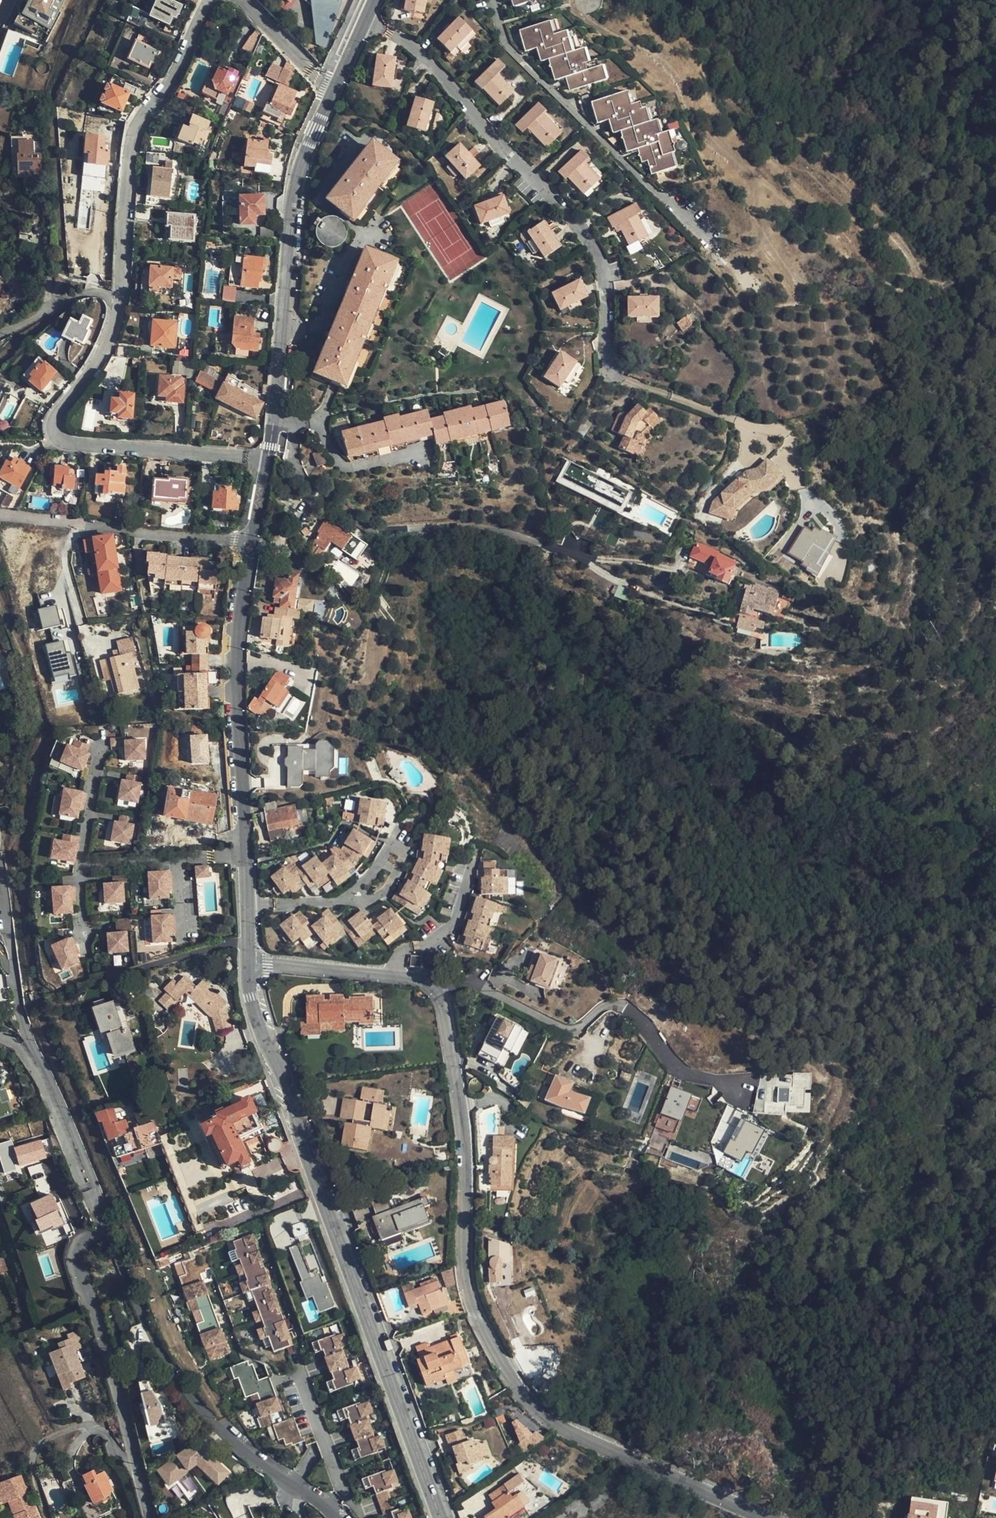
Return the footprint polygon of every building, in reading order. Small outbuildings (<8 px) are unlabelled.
[(22,14),(19,12),(13,23),(37,35),(39,31),(48,36),(67,0),(29,0),(22,14)] [(169,0),(156,0),(148,18),(168,27),(173,18),(177,20),(183,7),(169,0)] [(314,6),(313,33),(326,37),(340,0),(301,0),(314,6)] [(407,3),(402,2),(400,11),(423,14),(426,0),(407,0),(407,3)] [(551,34),(556,33),(553,20),(548,21),(551,34)] [(580,65),(576,51),(575,51),(569,52),(565,39),(564,34),(561,32),(556,33),(551,34),(548,21),(521,28),(517,34),(521,48),(524,51),(531,48),(534,58),(538,61),(543,59),(548,77),(552,80),(560,77),(563,88),(566,91),(599,83),(595,68),(594,64),(590,62),(586,63),(580,65)] [(468,47),(475,41),(457,23),(436,45),(450,58),(465,44),(468,47)] [(253,52),(262,34),(254,29),(245,48),(253,52)] [(313,43),(323,47),(326,37),(313,33),(313,43)] [(569,52),(575,51),(571,37),(565,39),(569,52)] [(154,67),(161,52),(134,41),(125,61),(148,71),(150,65),(154,67)] [(582,49),(576,51),(580,65),(586,63),(582,49)] [(390,91),(395,60),(375,57),(371,87),(390,91)] [(272,62),(266,77),(289,86),(295,72),(272,62)] [(482,94),(484,93),(486,90),(491,95),(487,97),(499,109),(512,97),(496,80),(505,71),(497,64),(475,87),(482,94)] [(595,68),(599,83),(603,82),(600,67),(595,68)] [(227,97),(238,73),(227,69),(225,72),(216,69),(211,83),(214,92),(227,97)] [(39,74),(36,73),(31,72),(27,87),(35,89),(39,75),(39,74)] [(122,114),(130,95),(134,96),(137,88),(124,83),(122,89),(108,84),(108,86),(105,85),(103,92),(104,93),(103,96),(101,96),(98,102),(100,103),(100,105),(122,114)] [(290,109),(297,92),(278,85),(268,108),(290,118),(293,110),(290,109)] [(197,97),(180,90),(174,96),(194,105),(197,97)] [(622,107),(628,105),(624,93),(618,94),(622,107)] [(671,154),(667,141),(665,141),(663,134),(656,136),(650,138),(646,123),(640,125),(636,111),(634,103),(628,105),(622,107),(618,94),(590,102),(587,108),(590,121),(595,122),(602,121),(605,132),(608,134),(614,132),(619,149),(622,151),(630,149),(635,164),(641,163),(644,177),(666,171),(662,157),(668,155),(671,154)] [(251,112),(255,103),(237,96),(233,105),(251,112)] [(427,128),(433,107),(415,102),(406,132),(429,139),(431,129),(427,128)] [(559,138),(540,119),(545,114),(537,107),(514,130),(522,138),(527,133),(545,152),(559,138)] [(640,125),(646,123),(642,109),(636,111),(640,125)] [(215,128),(211,127),(214,118),(198,111),(194,120),(197,122),(195,127),(188,124),(182,138),(197,144),(199,140),(205,143),(207,138),(210,139),(215,128)] [(650,138),(656,136),(652,121),(646,123),(650,138)] [(106,168),(108,151),(104,150),(105,138),(84,137),(81,166),(106,168)] [(269,167),(271,155),(265,155),(267,142),(246,140),(242,167),(254,168),(254,164),(269,167)] [(380,187),(377,184),(392,165),(372,148),(362,161),(356,168),(355,167),(347,176),(349,178),(343,184),(331,200),(350,216),(360,204),(363,207),(380,187)] [(444,160),(449,166),(459,177),(464,183),(478,171),(457,148),(444,160)] [(562,181),(566,178),(568,176),(572,181),(570,182),(583,195),(597,183),(580,164),(585,159),(579,152),(556,175),(562,181)] [(173,156),(145,153),(145,164),(163,165),(163,169),(148,168),(147,178),(150,178),(148,197),(169,199),(173,156)] [(41,155),(28,155),(16,156),(17,176),(43,176),(41,155)] [(662,157),(666,171),(673,169),(668,155),(662,157)] [(459,177),(449,166),(445,170),(456,180),(459,177)] [(500,194),(492,197),(493,202),(485,205),(473,209),(480,226),(508,217),(500,194)] [(263,216),(263,195),(237,196),(237,226),(254,226),(254,216),(263,216)] [(646,237),(634,217),(639,214),(634,205),(606,221),(611,230),(618,226),(629,247),(646,237)] [(351,238),(340,213),(314,225),(325,250),(351,238)] [(192,243),(195,216),(189,216),(166,214),(165,228),(168,228),(168,241),(192,243)] [(558,249),(542,224),(525,234),(541,260),(558,249)] [(365,251),(358,268),(354,278),(351,277),(347,286),(351,287),(347,298),(331,336),(327,346),(324,345),(320,355),(323,356),(317,372),(343,383),(391,262),(365,251)] [(259,283),(262,258),(242,256),(238,288),(257,290),(258,283),(259,283)] [(152,288),(154,267),(147,266),(144,287),(152,288)] [(185,270),(154,267),(152,288),(165,289),(174,290),(175,281),(184,281),(185,270)] [(206,295),(219,294),(219,269),(206,269),(206,295)] [(584,297),(576,279),(548,293),(556,310),(584,297)] [(223,297),(236,298),(237,286),(224,285),(223,297)] [(165,289),(152,288),(151,296),(164,297),(165,289)] [(655,315),(654,296),(624,298),(625,317),(655,315)] [(82,346),(90,331),(88,330),(92,321),(81,315),(77,323),(69,320),(59,338),(72,345),(74,342),(82,346)] [(255,338),(256,333),(252,332),(254,318),(233,316),(230,344),(235,351),(256,352),(258,338),(255,338)] [(671,343),(695,326),(687,316),(664,334),(671,343)] [(149,349),(173,350),(174,350),(177,322),(151,320),(151,323),(149,349)] [(448,353),(451,347),(443,342),(439,348),(448,353)] [(127,357),(138,358),(139,349),(118,348),(117,357),(127,357)] [(566,366),(571,369),(576,362),(557,348),(539,372),(554,383),(557,379),(566,366)] [(51,381),(57,373),(44,362),(43,363),(37,358),(22,376),(28,381),(27,383),(40,395),(42,393),(44,395),(46,393),(52,386),(54,383),(51,381)] [(107,365),(103,371),(118,378),(121,372),(107,365)] [(561,382),(571,369),(566,366),(557,379),(561,382)] [(215,393),(221,381),(200,370),(194,383),(215,393)] [(165,403),(183,404),(185,385),(182,385),(182,377),(158,374),(156,397),(165,398),(165,403)] [(222,382),(214,399),(255,420),(263,403),(240,391),(244,383),(228,375),(226,384),(222,382)] [(132,421),(134,394),(118,393),(117,399),(109,398),(108,414),(116,415),(116,420),(132,421)] [(498,397),(484,401),(492,425),(505,421),(498,397)] [(639,427),(643,423),(648,417),(652,420),(659,409),(645,398),(641,403),(633,397),(619,417),(611,414),(607,432),(620,435),(618,448),(631,451),(635,436),(630,435),(637,426),(639,427)] [(484,401),(471,405),(478,429),(492,425),(484,401)] [(471,405),(458,408),(465,433),(478,429),(471,405)] [(427,407),(413,411),(419,434),(433,431),(429,416),(427,407)] [(458,408),(443,413),(450,437),(465,433),(458,408)] [(382,416),(384,420),(399,415),(398,411),(382,416)] [(413,411),(399,415),(406,438),(419,434),(413,411)] [(443,413),(429,416),(433,431),(435,436),(436,441),(450,437),(443,413)] [(399,415),(384,420),(391,443),(392,449),(408,445),(407,443),(406,438),(399,415)] [(384,420),(371,423),(379,452),(392,449),(391,443),(384,420)] [(371,423),(356,427),(365,457),(379,452),(371,423)] [(637,452),(643,423),(639,427),(637,426),(630,435),(635,436),(631,451),(637,452)] [(365,457),(356,427),(341,431),(348,455),(352,460),(365,457)] [(478,429),(465,433),(466,437),(479,433),(478,429)] [(433,431),(419,434),(421,440),(435,436),(433,431)] [(465,433),(450,437),(451,441),(466,437),(465,433)] [(406,438),(407,443),(421,440),(419,434),(406,438)] [(328,462),(322,450),(312,454),(319,466),(328,462)] [(766,455),(711,504),(728,523),(783,474),(766,455)] [(564,456),(555,475),(618,508),(628,490),(564,456)] [(14,495),(16,496),(19,490),(30,469),(17,462),(15,466),(5,461),(0,472),(0,480),(11,486),(8,492),(14,495)] [(68,468),(53,467),(52,488),(58,489),(61,489),(61,491),(74,492),(75,475),(68,475),(68,468)] [(103,476),(94,475),(93,487),(102,488),(102,496),(114,497),(114,494),(124,495),(126,468),(115,468),(115,472),(103,472),(103,476)] [(74,492),(83,492),(84,476),(75,475),(74,492)] [(618,508),(555,475),(553,479),(616,513),(618,508)] [(189,492),(190,481),(167,480),(166,482),(151,481),(150,498),(165,499),(165,500),(165,501),(184,501),(185,492),(189,492)] [(237,512),(238,499),(235,499),(235,495),(230,494),(231,488),(217,487),(217,492),(211,492),(211,511),(237,512)] [(9,507),(16,511),(25,493),(19,490),(16,496),(14,495),(9,506),(9,507)] [(582,537),(590,522),(575,514),(567,529),(582,537)] [(352,538),(327,521),(319,532),(321,535),(315,543),(327,551),(332,543),(343,550),(352,538)] [(819,575),(838,539),(806,522),(786,558),(819,575)] [(118,570),(112,535),(84,540),(88,562),(97,561),(102,594),(120,592),(116,570),(118,570)] [(711,564),(717,548),(697,541),(690,556),(711,564)] [(212,594),(214,569),(217,569),(218,561),(198,559),(199,557),(164,555),(165,553),(151,552),(150,562),(152,562),(151,572),(150,572),(150,586),(162,586),(162,589),(196,591),(196,593),(212,594)] [(727,586),(735,569),(717,561),(711,575),(719,579),(718,582),(727,586)] [(274,599),(273,604),(280,605),(279,609),(288,611),(291,611),(293,601),(296,578),(295,577),(296,575),(290,574),(290,576),(289,576),(288,579),(284,578),(284,581),(275,580),(272,598),(274,599)] [(630,602),(633,592),(619,587),(616,597),(630,602)] [(774,609),(778,598),(747,590),(740,614),(762,620),(763,614),(768,615),(770,607),(774,609)] [(297,608),(312,611),(314,600),(299,597),(297,608)] [(280,605),(273,604),(261,602),(257,628),(279,633),(284,634),(288,611),(279,609),(280,605)] [(34,610),(39,630),(62,624),(57,605),(34,610)] [(212,674),(212,652),(210,652),(211,636),(209,635),(211,633),(211,629),(207,625),(203,624),(200,624),(197,626),(184,627),(184,636),(186,636),(186,652),(197,652),(196,674),(180,674),(179,710),(210,711),(210,674),(212,674)] [(120,660),(108,664),(114,685),(119,700),(145,693),(129,639),(115,643),(120,660)] [(68,653),(65,640),(47,644),(55,677),(70,673),(71,676),(77,674),(72,652),(68,653)] [(114,685),(108,664),(95,668),(101,688),(114,685)] [(0,666),(0,678),(7,694),(13,691),(2,666),(0,666)] [(273,704),(283,687),(271,679),(259,699),(255,697),(248,708),(257,714),(265,699),(272,704),(273,704)] [(130,745),(129,737),(115,738),(116,746),(130,745)] [(94,744),(80,738),(77,746),(91,752),(94,744)] [(149,739),(129,741),(130,745),(131,760),(150,759),(149,739)] [(305,747),(289,747),(290,787),(305,787),(305,774),(305,769),(318,768),(318,774),(318,777),(333,777),(333,774),(332,745),(332,742),(317,742),(317,745),(317,752),(305,752),(305,747)] [(341,754),(332,745),(333,774),(341,765),(341,754)] [(94,753),(91,752),(77,746),(70,764),(87,770),(94,753)] [(146,777),(130,774),(129,782),(144,785),(146,777)] [(141,803),(144,785),(129,782),(125,781),(122,800),(141,803)] [(211,826),(216,795),(167,787),(162,817),(211,826)] [(88,802),(90,793),(68,789),(63,815),(80,818),(81,811),(83,801),(88,802)] [(355,811),(355,801),(347,800),(347,810),(355,811)] [(380,821),(383,804),(363,801),(362,808),(360,817),(357,817),(355,816),(353,825),(378,830),(380,821)] [(262,807),(264,813),(276,810),(274,804),(262,807)] [(388,806),(383,804),(380,821),(385,822),(388,806)] [(293,806),(279,810),(276,810),(264,813),(269,832),(298,824),(295,813),(293,806)] [(301,811),(295,813),(298,824),(299,828),(305,827),(301,811)] [(138,817),(123,814),(121,822),(137,825),(138,817)] [(121,822),(117,821),(114,840),(133,844),(137,825),(121,822)] [(356,863),(362,855),(372,842),(357,831),(343,851),(322,865),(330,876),(333,880),(346,870),(356,863)] [(82,836),(66,834),(65,842),(81,845),(82,836)] [(78,858),(81,845),(65,842),(56,840),(53,858),(77,862),(77,861),(78,860),(78,858)] [(372,842),(362,855),(368,859),(378,846),(372,842)] [(433,889),(441,875),(446,862),(448,847),(428,844),(428,848),(427,856),(423,856),(418,855),(418,861),(423,864),(420,869),(416,876),(414,875),(412,874),(408,882),(413,885),(408,891),(402,900),(400,898),(397,896),(393,902),(414,916),(418,910),(428,896),(433,889)] [(330,876),(322,865),(318,859),(313,863),(305,869),(303,867),(302,865),(295,870),(292,865),(273,879),(286,896),(293,891),(305,882),(308,887),(311,890),(317,885),(330,876)] [(305,869),(313,863),(311,861),(303,867),(305,869)] [(209,867),(196,868),(197,878),(210,878),(209,867)] [(510,895),(511,878),(511,869),(492,868),(492,877),(491,887),(488,886),(484,886),(484,893),(510,895)] [(346,870),(333,880),(338,887),(350,876),(346,870)] [(171,872),(148,874),(150,899),(168,898),(168,891),(167,880),(171,880),(171,872)] [(128,875),(112,876),(113,884),(123,883),(128,883),(128,875)] [(446,878),(441,875),(433,889),(438,892),(446,878)] [(333,880),(330,876),(317,885),(320,889),(333,880)] [(518,879),(511,878),(510,895),(517,896),(518,879)] [(305,882),(293,891),(296,896),(308,887),(305,882)] [(124,903),(123,883),(113,884),(103,884),(105,904),(124,903)] [(78,895),(77,886),(53,887),(55,915),(74,913),(73,905),(73,895),(78,895)] [(402,900),(408,891),(406,889),(400,898),(402,900)] [(428,896),(418,910),(424,913),(433,900),(428,896)] [(488,944),(493,929),(496,921),(502,905),(482,898),(480,903),(476,914),(474,913),(472,912),(469,920),(473,921),(471,928),(467,939),(465,938),(462,937),(460,944),(484,953),(488,944)] [(502,905),(496,921),(502,924),(508,907),(502,905)] [(316,925),(311,929),(314,933),(323,945),(336,936),(342,931),(337,925),(327,911),(321,916),(322,917),(324,920),(316,925)] [(299,913),(292,918),(281,926),(278,928),(290,944),(299,938),(311,929),(299,913)] [(344,920),(337,925),(342,931),(352,944),(373,930),(376,935),(383,944),(389,939),(403,929),(391,914),(386,917),(377,924),(376,921),(374,919),(368,923),(361,914),(355,919),(347,925),(346,923),(344,920)] [(377,924),(386,917),(385,915),(376,921),(377,924)] [(174,916),(151,917),(153,943),(171,942),(170,934),(170,923),(174,923),(174,916)] [(281,926),(292,918),(290,916),(280,924),(281,926)] [(347,925),(355,919),(353,917),(346,923),(347,925)] [(131,918),(116,919),(117,933),(126,933),(131,932),(131,918)] [(311,929),(299,938),(302,942),(314,933),(311,929)] [(403,929),(389,939),(392,943),(406,933),(403,929)] [(499,931),(493,929),(488,944),(494,946),(499,931)] [(373,930),(352,944),(356,950),(376,935),(373,930)] [(117,933),(106,934),(108,953),(127,952),(126,933),(117,933)] [(77,935),(56,943),(65,970),(83,964),(80,956),(77,947),(81,945),(77,935)] [(336,936),(323,945),(326,949),(339,940),(336,936)] [(555,989),(563,963),(539,954),(530,980),(555,989)] [(432,955),(425,958),(428,964),(435,960),(432,955)] [(411,957),(410,967),(420,968),(421,964),(421,958),(411,957)] [(583,973),(585,968),(574,965),(573,969),(583,973)] [(156,998),(165,1008),(183,990),(207,1015),(203,1030),(217,1034),(226,1001),(203,977),(196,984),(184,973),(176,981),(171,976),(161,985),(165,989),(156,998)] [(31,1000),(35,998),(34,992),(24,995),(26,1002),(31,1000)] [(325,997),(322,997),(307,998),(309,1024),(321,1024),(346,1022),(360,1022),(360,1025),(375,1024),(373,998),(371,998),(350,999),(350,1001),(345,1001),(344,996),(331,997),(331,1002),(325,1002),(325,997)] [(113,1001),(107,1003),(90,1008),(100,1034),(122,1026),(113,1001)] [(494,1061),(501,1047),(506,1038),(515,1043),(522,1030),(497,1017),(478,1052),(494,1061)] [(321,1024),(322,1033),(347,1031),(346,1022),(321,1024)] [(321,1024),(309,1024),(304,1025),(304,1037),(322,1036),(322,1033),(321,1024)] [(127,1028),(125,1027),(105,1034),(114,1059),(135,1051),(127,1028)] [(506,1038),(501,1047),(510,1052),(515,1043),(506,1038)] [(759,1112),(812,1112),(811,1091),(812,1091),(812,1072),(759,1073),(759,1112)] [(570,1093),(574,1085),(555,1077),(543,1102),(563,1111),(564,1110),(579,1117),(587,1101),(570,1093)] [(598,1096),(574,1085),(570,1093),(587,1101),(579,1117),(586,1120),(598,1096)] [(697,1117),(703,1096),(669,1085),(648,1151),(668,1157),(683,1112),(697,1117)] [(382,1128),(385,1104),(377,1103),(377,1100),(374,1099),(375,1089),(360,1087),(358,1098),(362,1098),(361,1101),(355,1100),(351,1120),(355,1121),(355,1124),(351,1124),(346,1123),(342,1146),(367,1150),(370,1127),(382,1128)] [(374,1099),(377,1100),(381,1100),(382,1090),(375,1089),(374,1099)] [(240,1168),(250,1164),(240,1140),(263,1130),(250,1095),(248,1095),(238,1099),(239,1102),(224,1108),(223,1107),(215,1110),(215,1113),(213,1114),(214,1117),(198,1124),(205,1138),(209,1136),(224,1167),(237,1162),(240,1168)] [(351,1120),(355,1100),(342,1098),(339,1118),(351,1120)] [(130,1120),(137,1117),(131,1101),(113,1107),(92,1114),(96,1123),(99,1121),(107,1142),(123,1137),(127,1146),(113,1151),(116,1158),(163,1142),(155,1120),(129,1129),(126,1119),(118,1122),(115,1115),(126,1111),(130,1120)] [(162,1115),(175,1111),(172,1102),(159,1107),(162,1115)] [(10,1113),(6,1103),(0,1104),(0,1117),(10,1113)] [(754,1152),(764,1127),(741,1118),(745,1110),(728,1103),(716,1135),(729,1141),(725,1152),(743,1159),(747,1149),(754,1152)] [(390,1105),(385,1104),(382,1128),(387,1129),(390,1105)] [(49,1138),(41,1141),(46,1158),(55,1155),(49,1138)] [(46,1158),(41,1141),(40,1140),(13,1149),(19,1167),(46,1158)] [(512,1176),(511,1153),(515,1152),(515,1140),(494,1141),(495,1152),(496,1152),(497,1160),(496,1161),(495,1161),(494,1162),(493,1163),(492,1165),(492,1166),(493,1167),(493,1169),(492,1169),(492,1177),(493,1177),(494,1188),(514,1189),(513,1176),(512,1176)] [(61,1215),(56,1204),(51,1193),(29,1204),(36,1219),(35,1220),(40,1232),(52,1227),(53,1229),(62,1225),(63,1225),(59,1216),(61,1215)] [(413,1229),(412,1225),(430,1219),(426,1206),(430,1205),(428,1197),(406,1204),(408,1207),(394,1211),(389,1196),(373,1201),(379,1220),(376,1221),(389,1257),(408,1251),(402,1233),(413,1229)] [(61,1201),(56,1204),(61,1215),(59,1216),(63,1225),(62,1225),(66,1234),(73,1231),(61,1201)] [(268,1283),(272,1282),(268,1269),(264,1271),(262,1265),(266,1264),(255,1234),(237,1241),(239,1249),(231,1252),(235,1262),(243,1260),(245,1266),(240,1268),(243,1278),(248,1276),(251,1283),(243,1287),(247,1298),(248,1297),(251,1306),(258,1304),(261,1312),(264,1322),(258,1324),(263,1338),(264,1338),(267,1347),(272,1345),(274,1351),(294,1344),(282,1311),(279,1312),(276,1307),(280,1306),(274,1289),(270,1290),(268,1283)] [(336,1307),(314,1241),(292,1248),(298,1268),(307,1265),(311,1276),(300,1279),(307,1299),(314,1297),(319,1312),(336,1307)] [(514,1268),(513,1251),(493,1243),(493,1245),(493,1261),(496,1263),(494,1265),(494,1267),(493,1269),(495,1271),(493,1272),(494,1287),(504,1287),(504,1272),(506,1268),(514,1268)] [(182,1257),(186,1270),(191,1282),(184,1284),(192,1309),(199,1307),(203,1319),(208,1332),(201,1334),(208,1355),(216,1352),(220,1364),(233,1359),(200,1263),(196,1252),(182,1257)] [(504,1272),(504,1287),(516,1286),(516,1268),(514,1268),(506,1268),(504,1272)] [(447,1286),(456,1285),(454,1269),(444,1271),(447,1286)] [(191,1282),(186,1270),(179,1273),(184,1284),(191,1282)] [(448,1303),(443,1289),(439,1290),(436,1282),(404,1295),(409,1309),(416,1306),(416,1304),(419,1303),(421,1307),(419,1308),(422,1317),(431,1313),(430,1310),(448,1303)] [(199,1307),(192,1309),(196,1321),(203,1319),(199,1307)] [(334,1335),(315,1342),(319,1354),(321,1353),(332,1381),(330,1382),(333,1392),(351,1385),(351,1382),(359,1380),(356,1369),(349,1371),(341,1348),(347,1346),(343,1335),(335,1338),(334,1335)] [(423,1366),(420,1367),(426,1384),(446,1377),(444,1371),(452,1368),(469,1362),(459,1335),(427,1347),(425,1343),(416,1346),(421,1359),(423,1366)] [(52,1350),(55,1361),(62,1360),(69,1382),(85,1378),(73,1338),(58,1342),(60,1348),(52,1350)] [(319,1354),(315,1342),(309,1345),(314,1356),(319,1354)] [(212,1366),(220,1364),(216,1352),(208,1355),(212,1366)] [(62,1360),(55,1361),(64,1389),(71,1387),(69,1382),(62,1360)] [(444,1371),(446,1377),(448,1383),(457,1380),(452,1368),(444,1371)] [(249,1369),(233,1374),(237,1388),(242,1387),(246,1399),(245,1399),(248,1408),(254,1406),(261,1403),(265,1415),(258,1417),(263,1429),(269,1427),(273,1439),(289,1433),(272,1386),(261,1389),(259,1383),(255,1384),(249,1369)] [(237,1388),(233,1374),(228,1376),(232,1390),(236,1389),(237,1388)] [(166,1421),(161,1406),(144,1379),(133,1383),(149,1437),(170,1431),(168,1420),(166,1421)] [(328,1395),(333,1392),(330,1382),(324,1385),(328,1395)] [(237,1388),(236,1389),(240,1400),(245,1399),(246,1399),(242,1387),(237,1388)] [(254,1406),(258,1417),(265,1415),(261,1403),(254,1406)] [(361,1403),(340,1411),(344,1421),(346,1420),(357,1449),(355,1450),(358,1460),(380,1453),(379,1449),(384,1448),(381,1437),(375,1439),(367,1416),(372,1414),(368,1403),(363,1406),(361,1403)] [(344,1421),(340,1411),(334,1413),(339,1423),(344,1421)] [(534,1433),(539,1428),(524,1413),(519,1418),(534,1433)] [(112,1443),(118,1442),(114,1423),(106,1425),(109,1436),(111,1435),(112,1443)] [(452,1449),(458,1465),(468,1461),(469,1465),(484,1460),(483,1456),(493,1452),(489,1441),(486,1443),(483,1441),(478,1440),(474,1442),(473,1440),(468,1442),(466,1435),(463,1436),(460,1431),(446,1435),(451,1449),(452,1449)] [(525,1456),(539,1446),(533,1436),(518,1447),(525,1456)] [(187,1470),(195,1464),(218,1484),(229,1473),(194,1442),(154,1474),(166,1488),(176,1481),(190,1498),(201,1489),(187,1470)] [(353,1462),(358,1460),(355,1450),(349,1452),(353,1462)] [(468,1461),(458,1465),(456,1465),(460,1474),(471,1470),(469,1465),(468,1461)] [(365,1478),(369,1489),(371,1488),(382,1517),(390,1514),(391,1517),(410,1517),(408,1513),(403,1514),(392,1484),(397,1482),(394,1471),(387,1473),(386,1471),(365,1478)] [(111,1493),(102,1473),(93,1477),(92,1472),(82,1476),(84,1482),(82,1483),(92,1504),(106,1498),(105,1496),(111,1493)] [(369,1489),(365,1478),(360,1480),(364,1491),(369,1489)] [(25,1490),(21,1479),(0,1486),(0,1508),(8,1505),(13,1517),(38,1517),(36,1510),(33,1511),(28,1512),(20,1491),(25,1490)] [(517,1495),(512,1498),(503,1485),(488,1495),(492,1501),(490,1503),(494,1509),(484,1517),(485,1517),(510,1517),(525,1507),(517,1495)] [(33,1511),(25,1490),(20,1491),(28,1512),(33,1511)] [(949,1502),(911,1498),(908,1517),(947,1517),(949,1502)]
